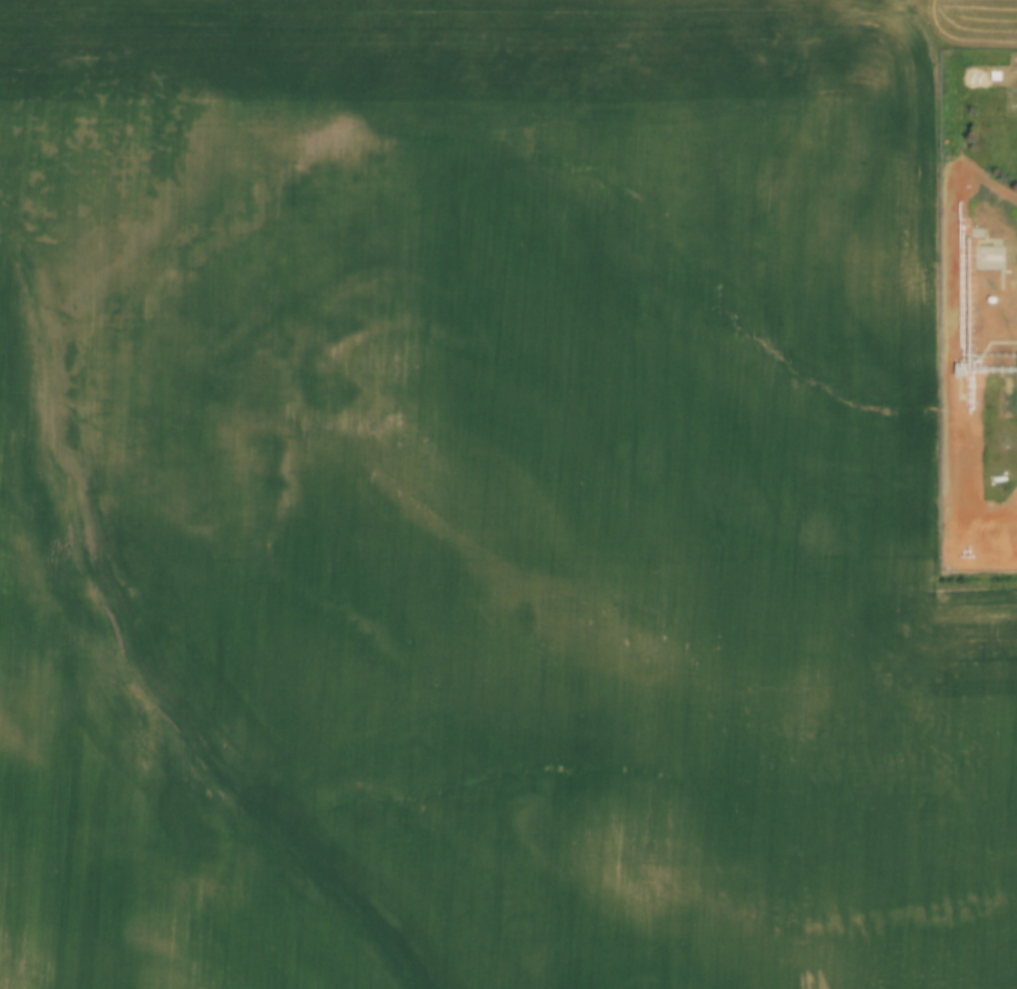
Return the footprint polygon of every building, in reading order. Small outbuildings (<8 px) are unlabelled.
[(961,374),(969,373),(967,363),(960,364),(961,374)]
